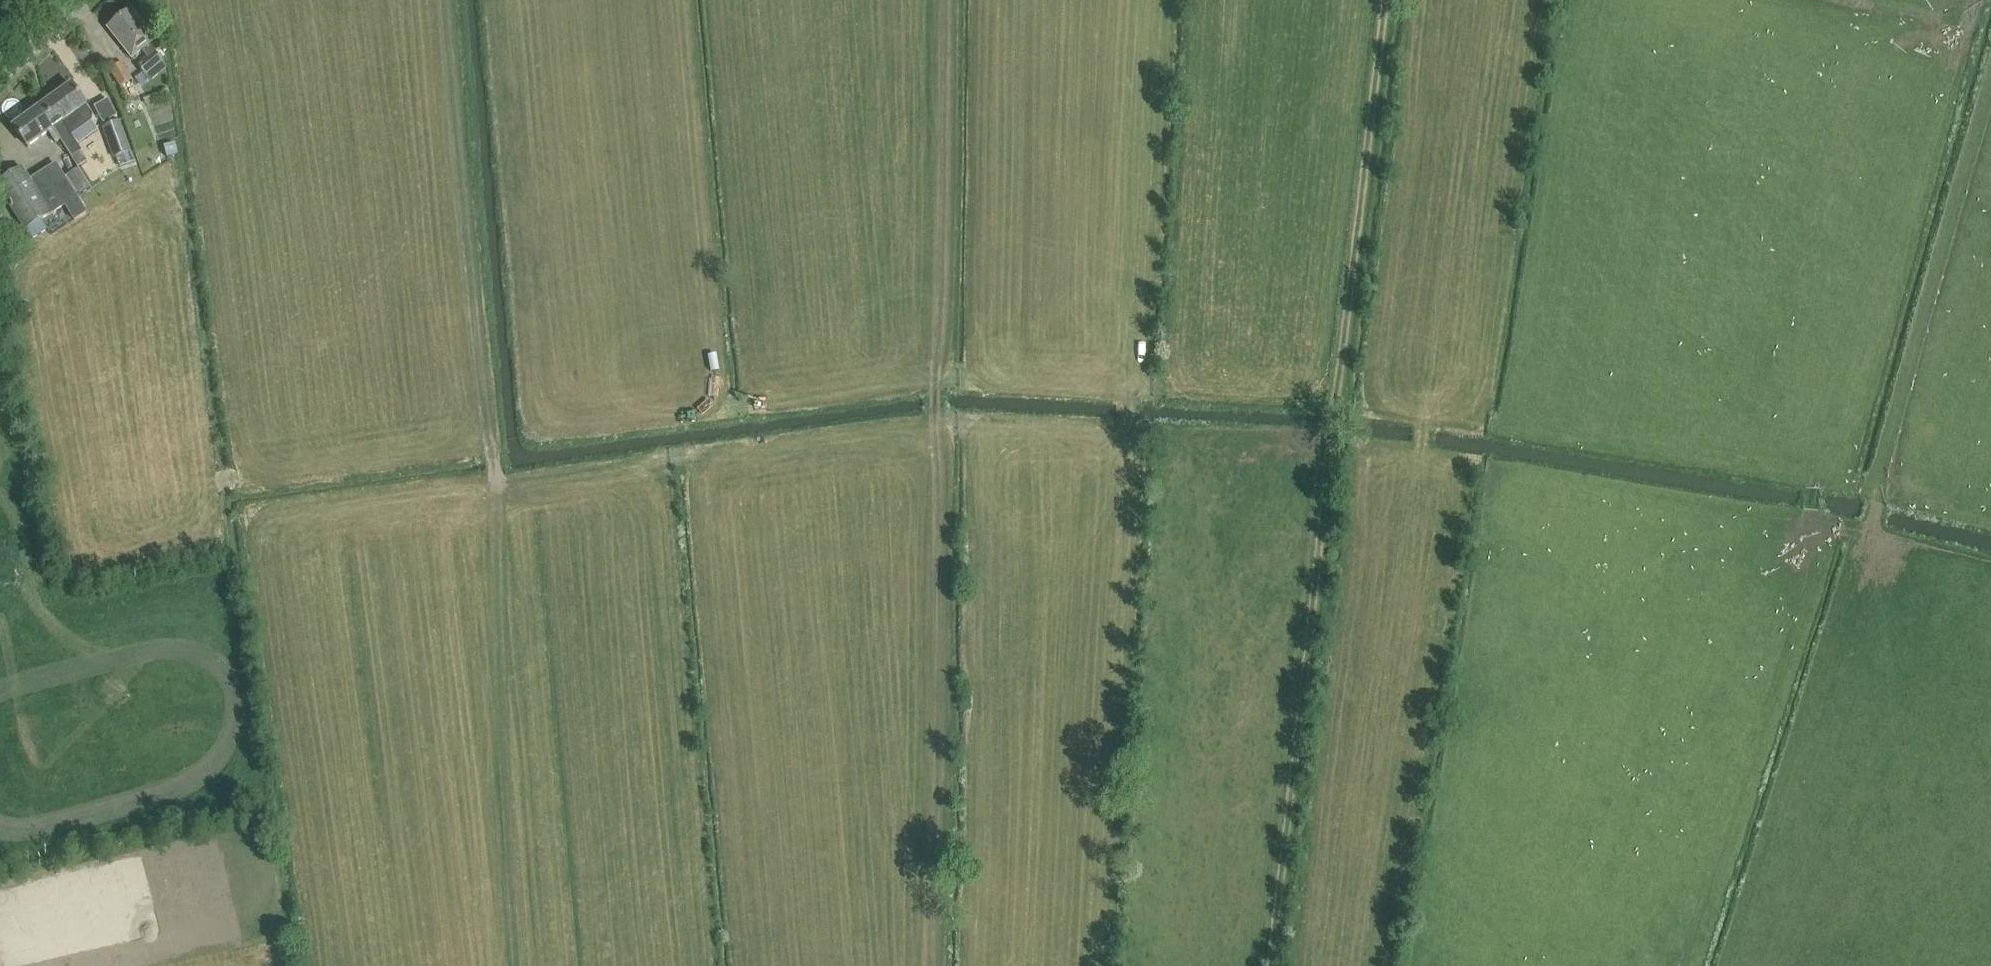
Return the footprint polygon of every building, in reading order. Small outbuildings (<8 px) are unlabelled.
[(130,58),(141,50),(146,57),(137,64),(145,75),(162,62),(155,52),(159,49),(130,10),(107,28),(130,58)] [(133,79),(121,61),(108,70),(119,87),(133,79)] [(93,114),(86,104),(71,84),(42,105),(57,125),(60,130),(56,133),(60,140),(71,157),(80,151),(70,135),(92,122),(93,114)] [(159,119),(178,109),(167,89),(148,99),(159,119)] [(112,120),(126,111),(115,95),(101,104),(112,120)] [(55,142),(60,140),(56,133),(60,130),(57,125),(42,105),(12,126),(27,146),(48,131),(55,142)] [(131,150),(120,120),(102,126),(113,156),(131,150)] [(168,157),(179,154),(176,142),(165,145),(168,157)] [(31,178),(23,165),(0,179),(0,188),(31,239),(71,215),(73,219),(86,211),(77,196),(90,188),(78,168),(65,176),(56,162),(31,178)] [(92,188),(103,181),(96,170),(84,177),(92,188)]
